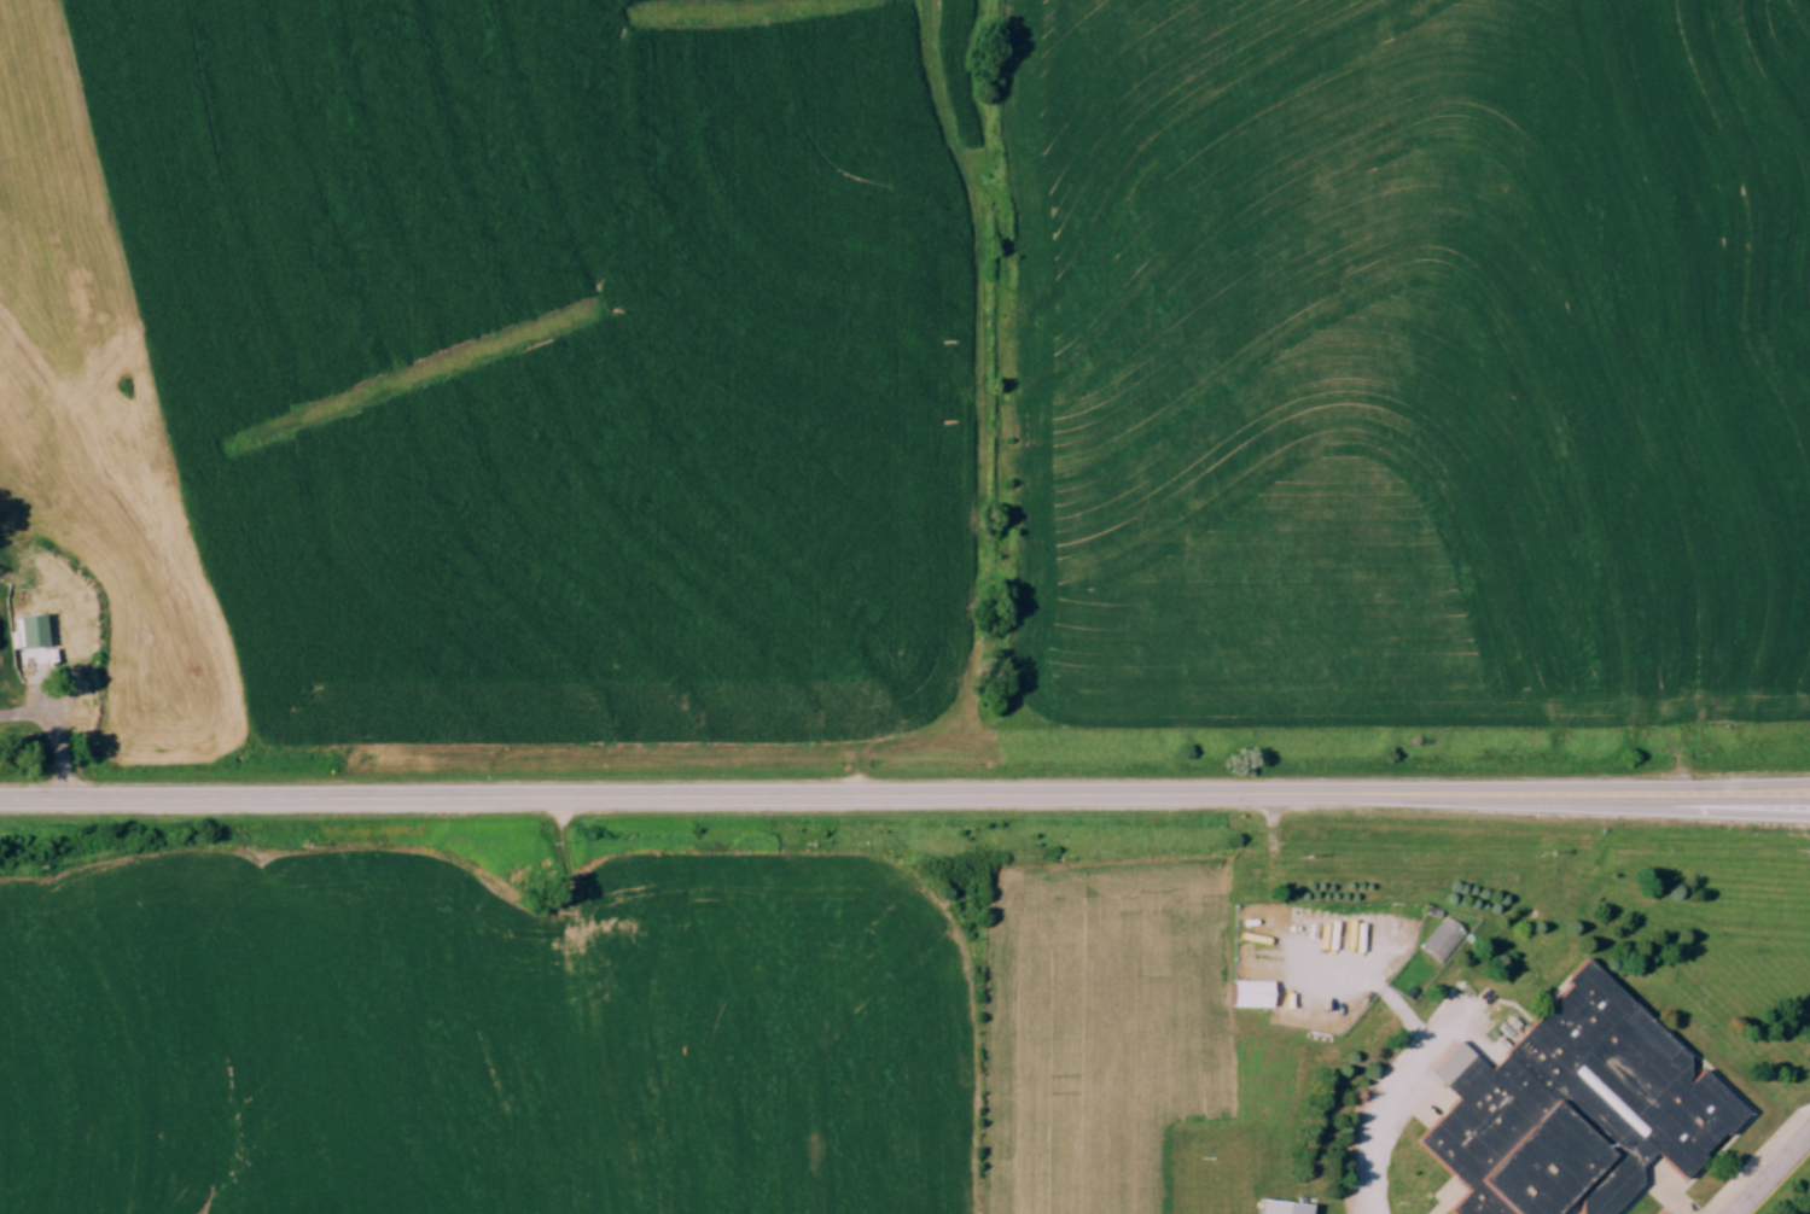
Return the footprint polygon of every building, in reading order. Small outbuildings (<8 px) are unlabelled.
[(22,650),(49,648),(45,615),(19,617),(22,650)] [(1459,1039),(1430,1071),(1458,1096),(1418,1141),(1470,1188),(1452,1207),(1452,1213),(1454,1213),(1609,1213),(1633,1188),(1641,1188),(1646,1182),(1691,1182),(1750,1117),(1750,1110),(1705,1069),(1702,1069),(1695,1077),(1695,1057),(1586,959),(1569,978),(1569,984),(1492,1069),(1459,1039)] [(1273,980),(1235,980),(1235,1007),(1273,1007),(1273,980)]
